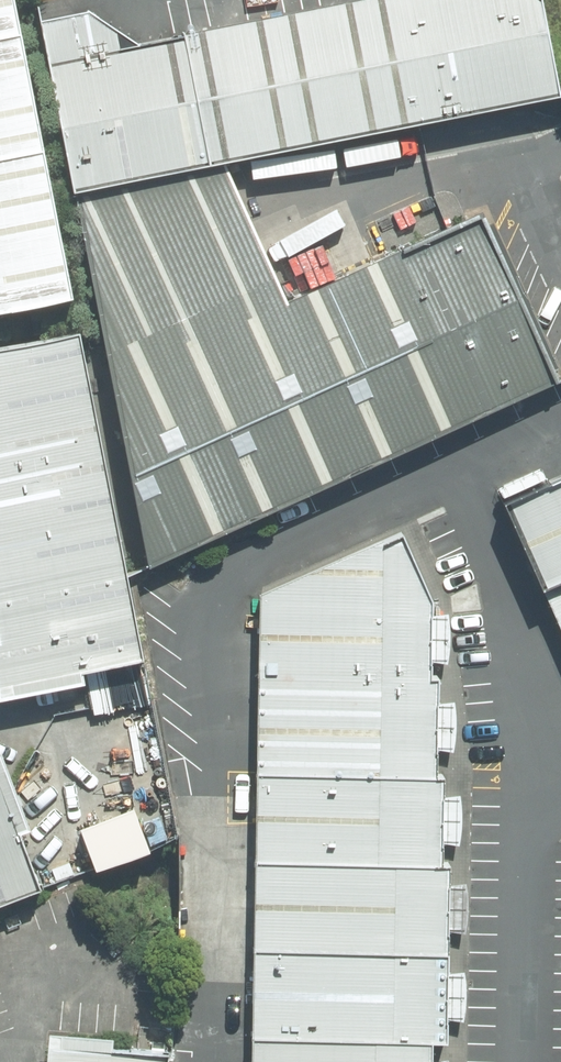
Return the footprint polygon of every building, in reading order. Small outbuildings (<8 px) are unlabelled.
[(15,0),(0,0),(0,315),(75,301),(15,0)] [(89,219),(247,186),(560,119),(560,9),(546,0),(449,0),(149,49),(111,29),(60,35),(89,219)] [(156,588),(560,399),(560,372),(497,232),(304,309),(247,186),(89,219),(113,338),(156,588)] [(85,685),(83,675),(146,663),(132,595),(80,333),(0,349),(0,702),(85,685)] [(560,613),(560,500),(519,519),(560,613)] [(435,1049),(449,1051),(459,787),(443,789),(450,612),(407,552),(269,604),(258,1061),(435,1061),(435,1049)] [(0,755),(0,907),(41,891),(21,836),(32,833),(0,755)] [(169,1052),(114,1048),(114,1040),(49,1034),(47,1061),(168,1061),(169,1052)]
